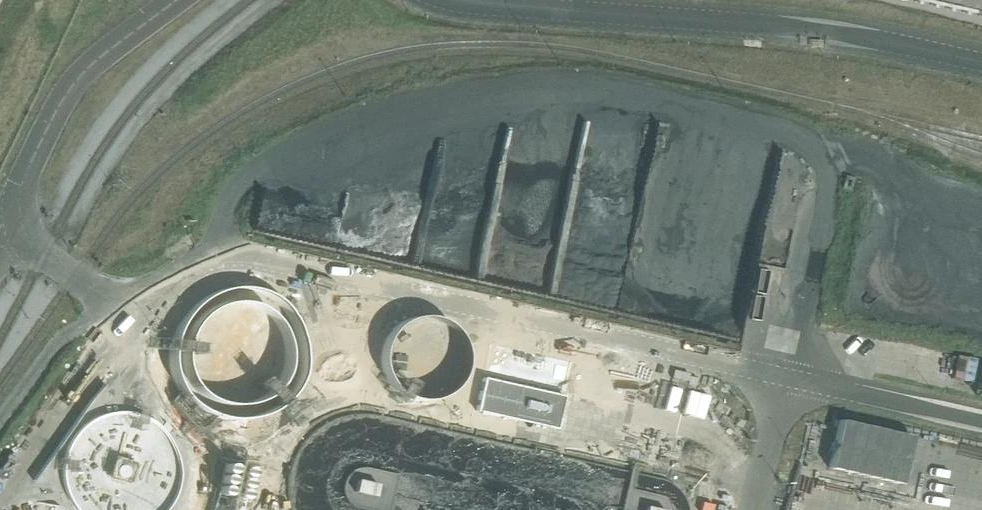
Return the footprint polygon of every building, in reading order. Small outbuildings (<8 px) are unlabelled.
[(482,400),(494,345),(475,341),(470,364),(481,367),(475,399),(482,400)] [(655,380),(498,346),(489,389),(645,423),(655,380)] [(911,436),(839,419),(828,465),(828,467),(899,483),(900,484),(911,436)] [(621,421),(621,422),(616,445),(700,463),(705,439),(645,426),(621,421)] [(64,436),(59,454),(75,458),(80,440),(64,436)]
